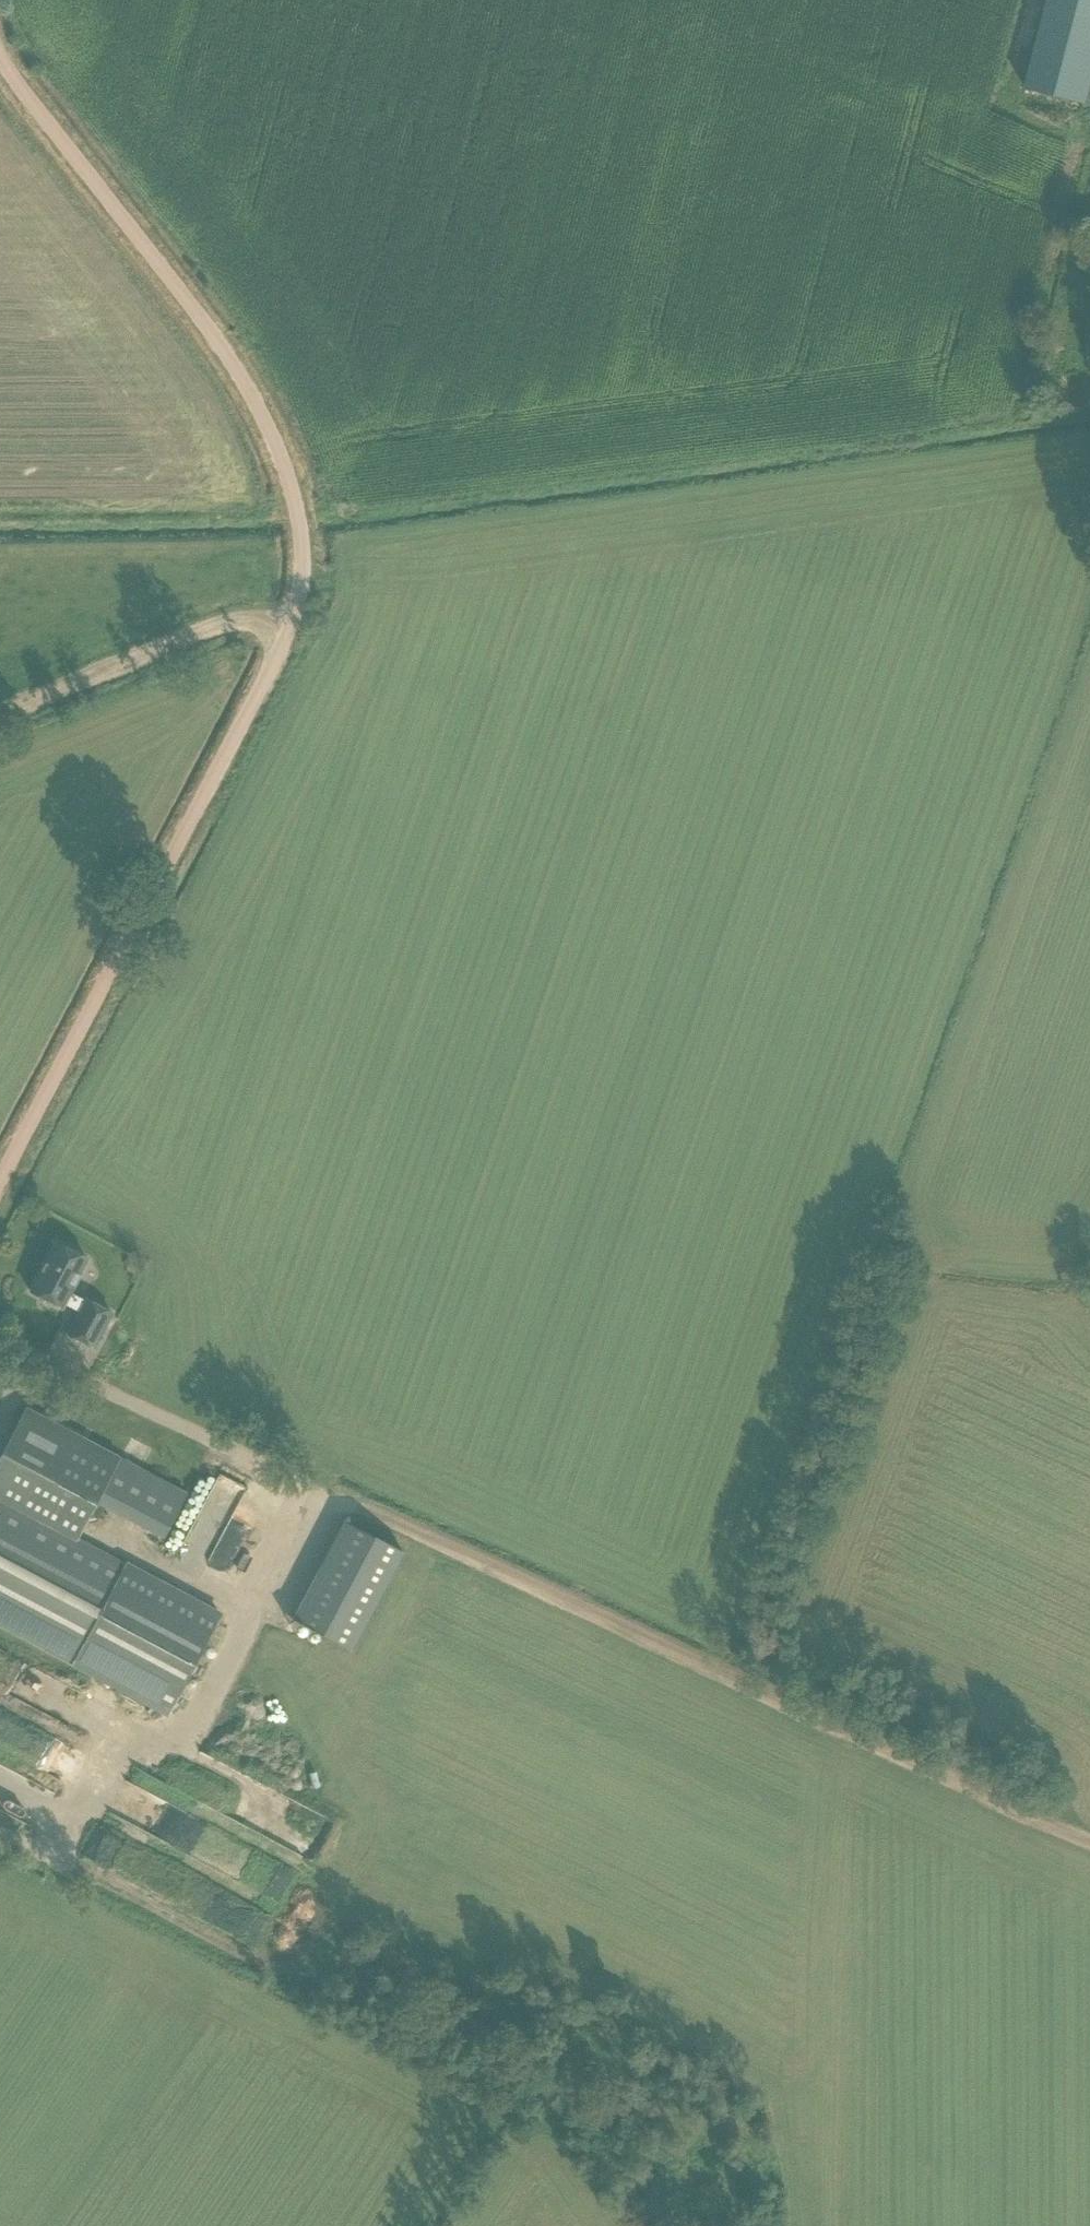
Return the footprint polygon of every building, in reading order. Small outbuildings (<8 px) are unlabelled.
[(1025,89),(1085,105),(1089,86),(1089,0),(1048,0),(1025,89)] [(88,1261),(75,1253),(55,1243),(30,1292),(62,1309),(64,1304),(79,1313),(68,1335),(93,1348),(112,1312),(85,1298),(84,1300),(71,1294),(88,1261)] [(91,1673),(167,1715),(219,1616),(76,1540),(97,1502),(120,1459),(27,1407),(0,1458),(0,1625),(91,1673)] [(120,1459),(97,1502),(163,1537),(186,1494),(120,1459)] [(206,1473),(185,1512),(210,1525),(230,1486),(206,1473)] [(403,1552),(345,1522),(293,1620),(350,1651),(403,1552)] [(2,1684),(12,1659),(0,1654),(0,1683),(2,1684)]
